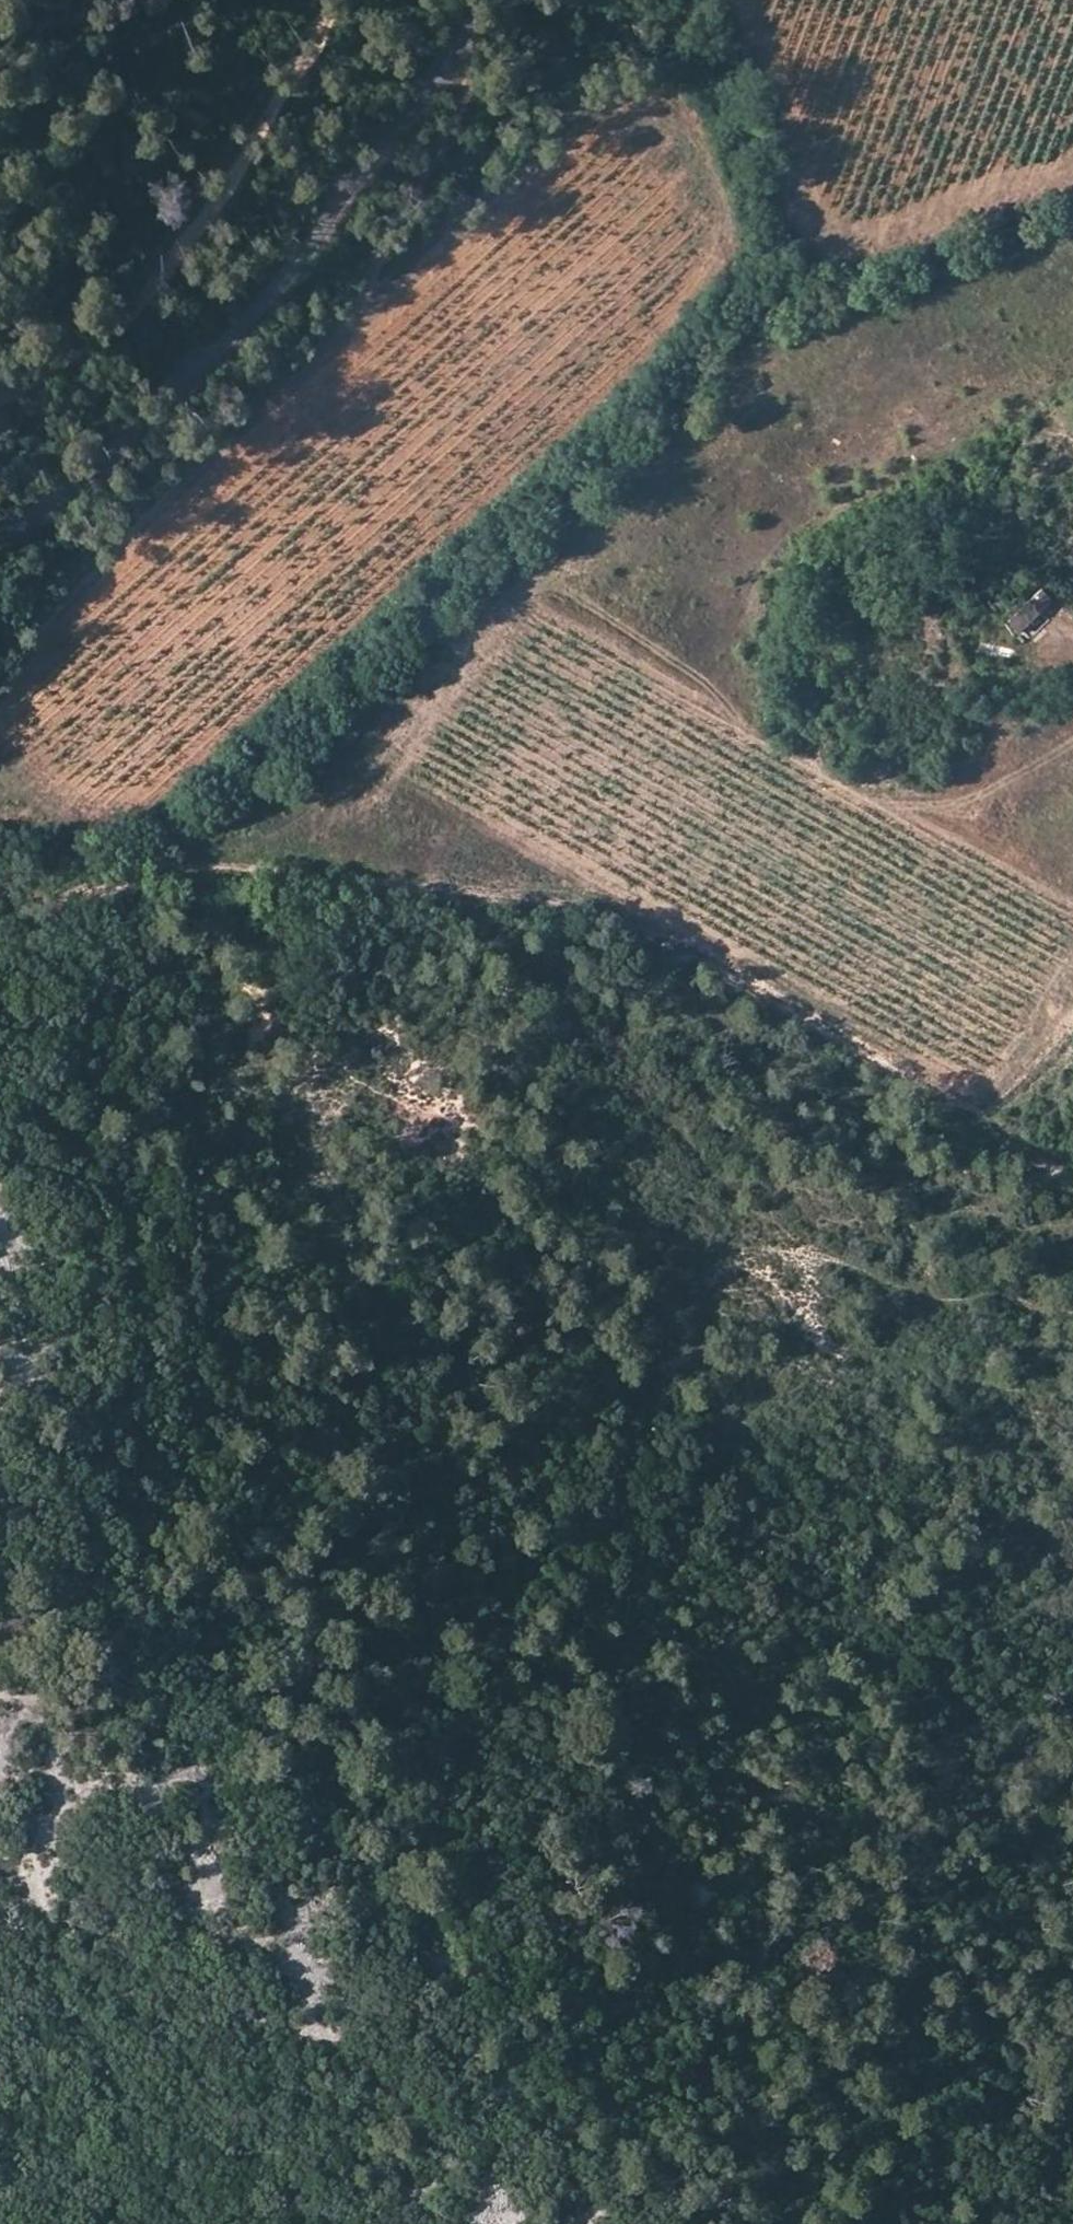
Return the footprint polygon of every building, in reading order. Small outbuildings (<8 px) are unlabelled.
[(1013,630),(1051,598),(1041,587),(1004,619),(1013,630)]
